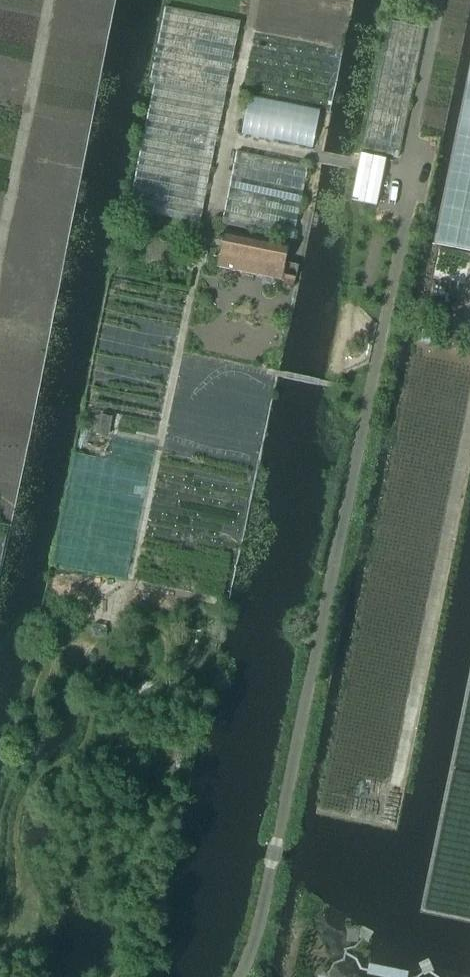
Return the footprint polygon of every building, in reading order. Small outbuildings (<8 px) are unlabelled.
[(200,224),(240,22),(168,8),(128,210),(200,224)] [(388,20),(362,149),(387,154),(398,156),(424,27),(388,20)] [(435,243),(469,250),(469,74),(435,243)] [(244,133),(313,146),(320,113),(250,99),(244,133)] [(237,152),(222,223),(261,231),(259,238),(225,230),(217,267),(282,280),(282,278),(295,281),(298,265),(285,262),(289,243),(268,239),(269,233),(292,238),(307,166),(237,152)] [(360,153),(352,200),(377,204),(386,158),(360,153)] [(423,329),(420,342),(432,344),(435,332),(423,329)] [(95,623),(91,626),(94,637),(100,638),(106,637),(106,625),(95,623)]
